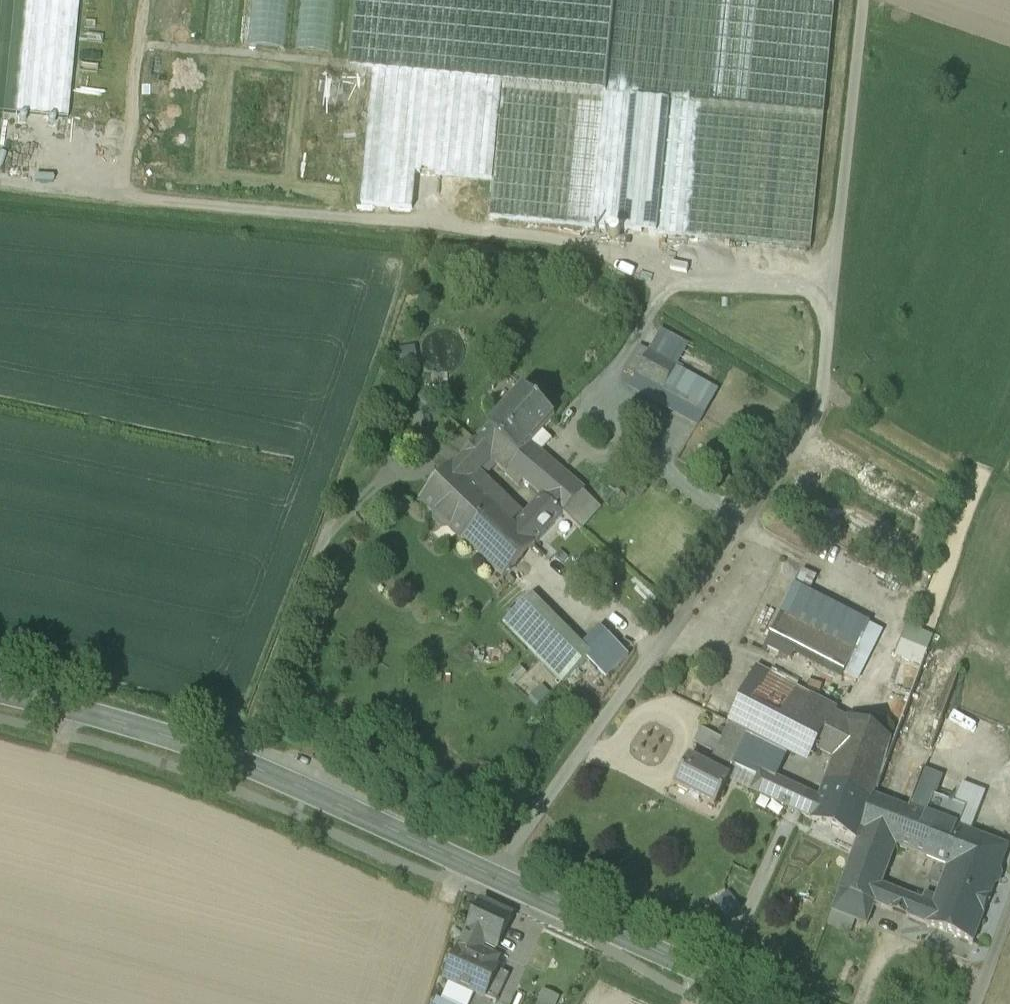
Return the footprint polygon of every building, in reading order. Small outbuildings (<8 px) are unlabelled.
[(75,0),(3,0),(0,33),(0,110),(66,116),(75,0)] [(289,0),(254,0),(252,46),(287,48),(289,0)] [(310,52),(349,56),(354,0),(315,0),(310,52)] [(358,57),(396,61),(402,0),(363,0),(358,57)] [(406,61),(444,65),(450,0),(412,0),(406,61)] [(454,66),(492,69),(499,0),(460,0),(454,66)] [(606,96),(503,87),(490,219),(811,249),(835,0),(616,0),(606,96)] [(425,79),(374,74),(361,205),(413,210),(416,174),(425,79)] [(502,87),(425,79),(416,174),(492,182),(502,87)] [(640,348),(628,370),(638,376),(651,353),(640,348)] [(663,360),(651,353),(638,376),(650,383),(663,360)] [(709,386),(663,360),(650,383),(696,409),(701,400),(706,402),(708,398),(704,396),(709,386)] [(524,392),(475,445),(506,474),(510,469),(543,497),(562,473),(531,447),(555,420),(524,392)] [(494,507),(454,468),(424,502),(462,540),(494,507)] [(494,507),(462,540),(504,580),(584,493),(562,473),(543,497),(515,528),(494,507)] [(869,625),(795,587),(782,614),(856,652),(869,625)] [(590,653),(534,596),(503,625),(562,685),(588,660),(592,655),(590,653)] [(856,652),(782,614),(769,642),(843,679),(844,676),(856,652)] [(856,652),(844,676),(856,682),(881,631),(869,625),(856,652)] [(897,657),(920,664),(925,649),(931,651),(935,636),(906,627),(897,657)] [(629,656),(608,635),(590,653),(592,655),(588,660),(606,679),(629,656)] [(926,657),(881,780),(875,797),(909,810),(910,810),(924,772),(961,671),(926,657)] [(715,754),(709,767),(728,777),(748,736),(787,756),(795,740),(817,751),(838,709),(757,667),(722,740),(715,754)] [(892,740),(850,719),(821,799),(868,821),(875,797),(881,780),(892,740)] [(722,740),(702,730),(695,744),(715,754),(722,740)] [(709,767),(690,757),(675,787),(716,808),(731,779),(728,777),(709,767)] [(795,789),(758,772),(756,777),(759,778),(753,791),(787,807),(795,789)] [(962,786),(924,772),(910,810),(948,825),(962,786)] [(909,810),(875,797),(868,821),(860,842),(858,841),(840,891),(875,905),(882,886),(896,848),(896,847),(909,810)] [(868,821),(821,799),(814,820),(858,841),(860,842),(868,821)] [(910,810),(909,810),(896,847),(948,867),(963,830),(948,825),(910,810)] [(1009,848),(963,830),(948,867),(947,868),(943,881),(990,899),(1009,848)] [(990,899),(943,881),(934,906),(927,925),(974,943),(990,899)] [(898,892),(882,886),(875,905),(892,911),(898,892)] [(723,915),(740,905),(731,891),(714,902),(723,915)] [(875,905),(840,891),(832,912),(856,921),(867,926),(875,905)] [(934,906),(914,898),(907,917),(927,925),(934,906)] [(482,902),(467,934),(468,935),(460,951),(459,951),(446,980),(485,998),(485,997),(498,970),(498,969),(495,968),(498,960),(480,952),(485,943),(498,949),(513,917),(482,902)] [(856,921),(832,912),(828,924),(851,934),(856,921)] [(498,970),(485,997),(497,1002),(510,975),(498,970)] [(538,1003),(558,1003),(562,996),(545,988),(538,1003)]
